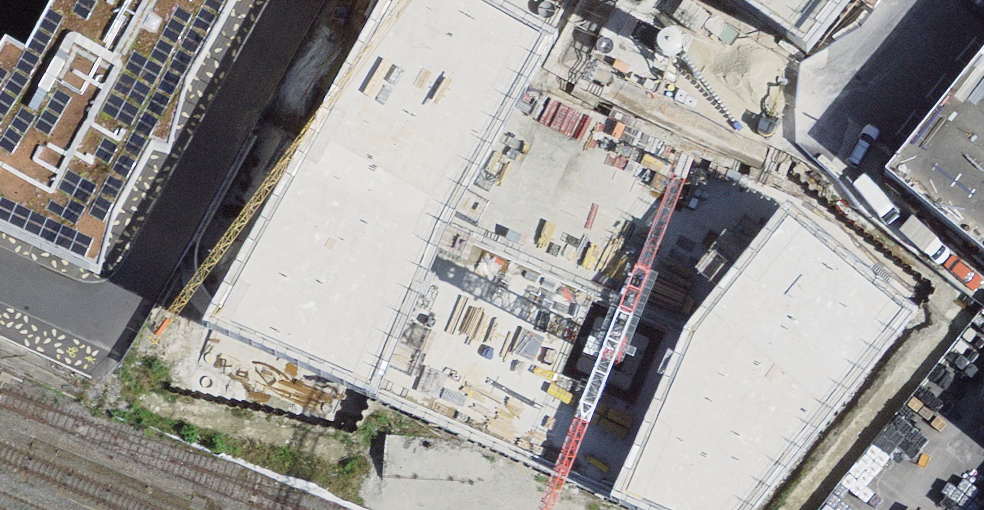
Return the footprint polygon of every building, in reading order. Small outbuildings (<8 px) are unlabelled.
[(26,54),(4,42),(0,48),(0,229),(99,274),(112,219),(155,148),(169,152),(189,85),(237,0),(56,0),(26,54)] [(495,0),(385,0),(223,320),(369,394),(553,29),(495,0)] [(797,46),(832,0),(737,0),(797,46)] [(905,160),(890,178),(983,255),(983,64),(905,160)] [(783,210),(684,319),(614,500),(639,509),(761,509),(922,310),(783,210)]
